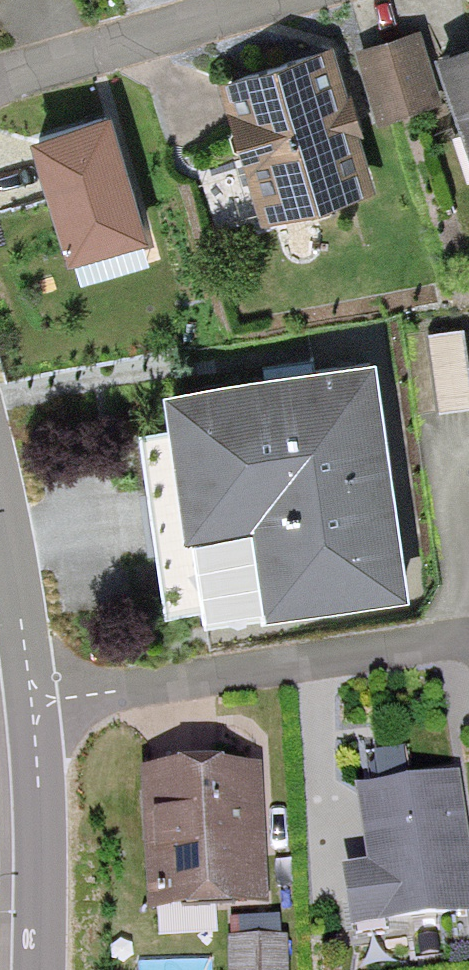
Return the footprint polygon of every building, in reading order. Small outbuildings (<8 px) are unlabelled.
[(442,95),(419,27),(357,47),(380,115),(442,95)] [(333,40),(219,72),(260,214),(375,181),(333,40)] [(440,54),(468,144),(468,45),(440,54)] [(110,99),(32,122),(70,251),(149,228),(123,141),(110,99)] [(430,328),(438,403),(468,400),(468,377),(463,325),(430,328)] [(204,614),(205,620),(415,591),(380,340),(164,370),(171,421),(139,425),(166,619),(204,614)] [(260,763),(142,767),(146,901),(265,897),(260,763)] [(355,783),(368,864),(342,868),(351,921),(381,916),(383,925),(468,911),(468,829),(459,767),(355,783)] [(229,916),(231,969),(288,969),(287,933),(281,933),(280,915),(229,916)]
